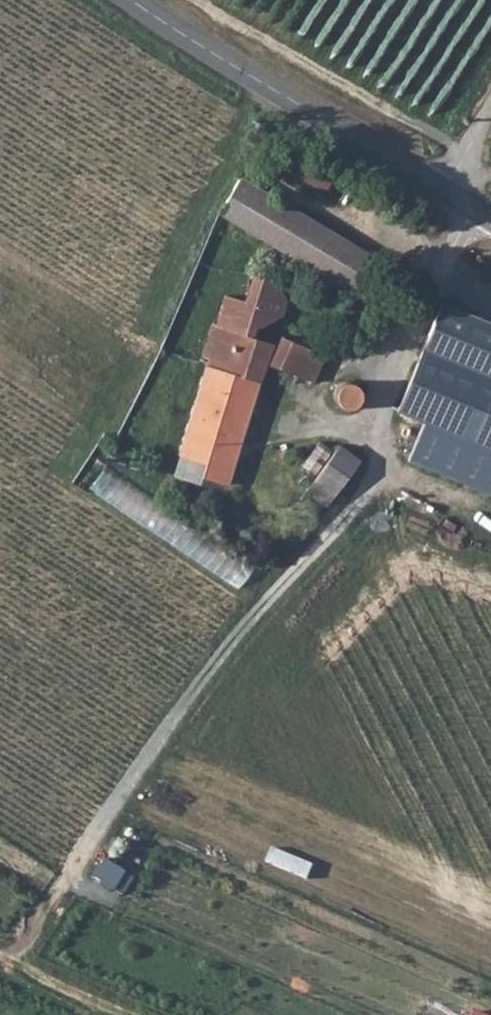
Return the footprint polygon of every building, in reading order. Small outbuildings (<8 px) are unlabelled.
[(288,151),(279,167),(321,192),(331,176),(288,151)] [(375,260),(235,175),(214,210),(353,295),(375,260)] [(251,292),(254,292),(278,300),(273,321),(286,317),(290,303),(279,283),(256,276),(251,292)] [(278,300),(254,292),(252,298),(245,300),(227,294),(218,323),(212,321),(203,355),(211,358),(209,363),(260,380),(267,361),(273,343),(256,337),(259,326),(273,321),(278,300)] [(437,297),(419,343),(490,373),(490,321),(437,297)] [(276,335),(273,343),(267,361),(281,366),(311,382),(319,360),(312,350),(276,335)] [(419,343),(393,407),(417,420),(403,459),(490,493),(490,373),(419,343)] [(192,416),(243,432),(260,380),(209,363),(192,416)] [(334,381),(331,383),(329,388),(328,393),(328,397),(331,402),(334,405),(339,407),(344,408),(349,407),(353,404),(356,400),(357,396),(358,392),(357,387),(354,384),(351,381),(347,379),(343,378),(338,379),(334,381)] [(192,416),(180,450),(205,458),(201,472),(227,480),(243,432),(192,416)] [(361,459),(341,444),(308,489),(329,503),(361,459)] [(110,885),(118,870),(97,859),(89,874),(110,885)]
